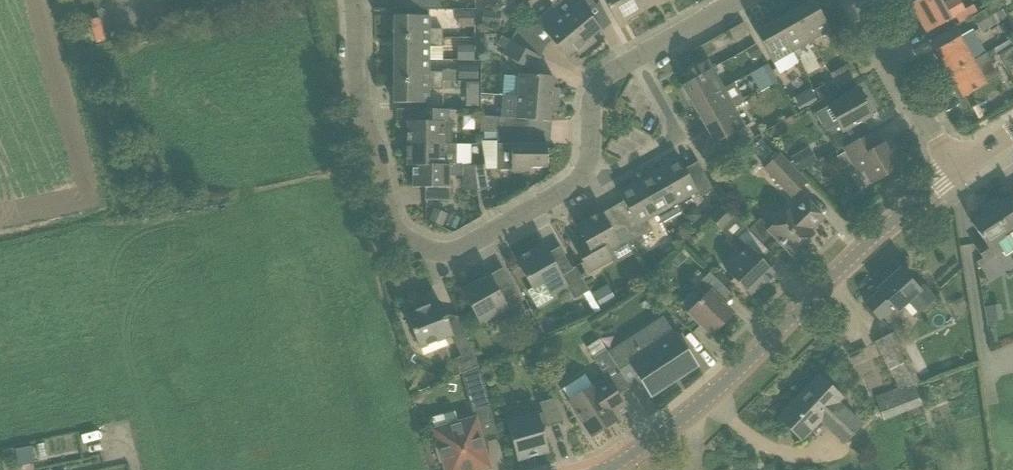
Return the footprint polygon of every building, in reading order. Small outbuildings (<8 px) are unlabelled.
[(441,10),(436,0),(394,0),(394,9),(441,10)] [(554,7),(587,48),(596,41),(592,36),(601,29),(587,12),(596,5),(592,0),(563,0),(554,7)] [(641,13),(634,0),(604,0),(620,28),(621,28),(619,25),(626,21),(628,24),(627,21),(641,13)] [(664,3),(663,0),(634,0),(641,13),(655,5),(657,8),(657,7),(656,5),(663,1),(664,3)] [(830,31),(813,0),(794,11),(811,42),(830,31)] [(926,33),(951,19),(950,18),(964,10),(958,0),(952,0),(943,5),(940,0),(918,0),(910,4),(926,33)] [(981,33),(1006,18),(997,3),(972,17),(981,33)] [(578,55),(587,48),(554,7),(553,6),(536,21),(545,32),(566,58),(575,51),(578,55)] [(482,25),(500,27),(501,12),(483,10),(482,25)] [(458,27),(473,27),(473,11),(458,11),(458,27)] [(794,11),(775,22),(792,52),(811,42),(794,11)] [(394,16),(394,38),(442,38),(442,28),(429,28),(429,15),(394,16)] [(89,21),(91,28),(95,42),(95,44),(105,41),(99,18),(89,21)] [(773,64),(792,52),(775,22),(756,33),(773,64)] [(517,28),(510,41),(541,57),(548,44),(517,28)] [(936,51),(949,74),(985,53),(978,39),(977,39),(972,30),(936,51)] [(541,57),(510,41),(510,40),(509,41),(501,36),(497,45),(505,49),(502,54),(533,71),(541,57)] [(394,38),(394,59),(429,60),(442,60),(442,47),(452,47),(452,38),(442,38),(394,38)] [(1012,70),(1012,40),(1012,39),(995,49),(999,55),(1008,73),(1012,70)] [(474,60),(474,46),(457,45),(457,61),(474,61),(474,60)] [(756,59),(761,56),(756,46),(747,51),(752,61),(756,59)] [(963,98),(999,77),(993,67),(985,53),(949,74),(963,98)] [(394,59),(394,81),(442,82),(442,72),(429,72),(429,60),(394,59)] [(689,82),(682,86),(693,106),(723,89),(707,60),(684,73),(689,82)] [(836,83),(837,83),(853,74),(848,64),(831,74),(834,79),(836,83)] [(477,66),(459,66),(459,80),(477,80),(477,66)] [(746,97),(775,83),(768,69),(739,83),(746,97)] [(503,95),(557,99),(558,89),(552,88),(553,77),(519,74),(519,77),(504,76),(503,95)] [(394,81),(394,103),(429,103),(429,90),(450,90),(450,82),(442,82),(394,81)] [(465,83),(465,95),(478,95),(478,83),(465,83)] [(723,89),(693,106),(704,125),(734,108),(744,102),(734,83),(723,89)] [(830,93),(825,84),(814,90),(819,99),(830,93)] [(817,100),(810,88),(792,98),(799,110),(817,100)] [(863,101),(856,90),(829,106),(819,112),(815,114),(824,131),(827,130),(838,150),(866,134),(860,123),(871,116),(870,114),(874,111),(867,99),(863,101)] [(484,132),(526,133),(528,120),(549,122),(550,111),(556,111),(557,99),(503,95),(501,117),(498,117),(480,116),(479,132),(484,132)] [(704,125),(715,144),(736,132),(745,127),(743,124),(734,108),(704,125)] [(452,122),(445,122),(446,109),(420,110),(420,122),(408,122),(408,144),(456,144),(455,144),(451,144),(452,122)] [(745,127),(736,132),(742,143),(753,136),(747,126),(745,127)] [(496,171),(511,171),(530,171),(530,167),(547,167),(548,145),(526,144),(526,133),(484,132),(484,141),(497,141),(496,171)] [(880,146),(873,133),(845,149),(858,173),(864,170),(871,183),(899,167),(886,143),(880,146)] [(471,162),(471,143),(459,143),(459,162),(471,162)] [(451,144),(408,144),(407,166),(413,166),(456,166),(456,144),(451,144)] [(797,172),(810,165),(802,151),(790,158),(797,172)] [(806,182),(778,154),(764,168),(792,196),(806,182)] [(714,190),(708,179),(698,162),(685,169),(679,159),(659,171),(677,203),(697,191),(700,197),(714,190)] [(474,166),(477,191),(490,189),(487,170),(486,164),(484,164),(474,166)] [(450,175),(466,175),(466,190),(477,191),(474,166),(456,166),(413,166),(413,188),(425,188),(425,200),(450,200),(451,187),(449,187),(450,175)] [(659,171),(639,182),(657,214),(662,223),(682,211),(677,203),(659,171)] [(625,205),(615,211),(632,241),(652,230),(647,220),(657,214),(639,182),(619,193),(625,205)] [(989,204),(1012,240),(1012,196),(1000,204),(997,198),(989,204)] [(760,219),(748,230),(762,244),(771,235),(791,256),(814,234),(812,231),(825,218),(804,197),(791,210),(791,209),(770,229),(760,219)] [(1002,252),(1006,257),(1012,252),(1012,240),(989,204),(980,209),(984,215),(971,223),(981,238),(973,244),(986,263),(1002,252)] [(722,205),(709,218),(722,231),(735,218),(722,205)] [(848,219),(856,211),(852,206),(845,205),(840,210),(848,219)] [(442,227),(447,215),(433,209),(428,221),(442,227)] [(694,225),(702,216),(697,210),(690,210),(685,216),(694,225)] [(632,241),(615,211),(614,212),(617,218),(607,223),(601,212),(576,226),(585,241),(575,247),(589,273),(612,260),(608,251),(620,244),(614,234),(624,228),(632,242),(632,241)] [(682,229),(674,238),(681,245),(690,236),(682,229)] [(771,276),(774,273),(757,256),(765,247),(762,244),(748,230),(747,229),(737,238),(747,248),(725,270),(751,296),(764,282),(766,284),(772,278),(771,276)] [(588,291),(589,290),(575,266),(561,275),(545,247),(536,253),(534,250),(516,260),(532,288),(528,291),(537,307),(553,298),(551,295),(566,286),(573,299),(588,291)] [(681,252),(672,261),(678,267),(687,258),(681,252)] [(896,312),(907,302),(918,314),(934,300),(922,287),(919,290),(901,269),(877,290),(879,293),(866,305),(879,319),(892,307),(896,312)] [(711,336),(733,313),(715,294),(723,286),(710,272),(695,287),(705,296),(688,313),(711,336)] [(489,276),(462,291),(480,322),(497,312),(504,324),(527,311),(512,285),(499,292),(489,276)] [(612,293),(597,301),(602,310),(617,301),(612,293)] [(416,311),(406,315),(420,349),(453,335),(440,302),(430,306),(430,305),(415,310),(416,311)] [(637,376),(651,398),(653,397),(696,368),(697,368),(698,367),(676,333),(639,357),(628,340),(608,353),(617,367),(627,382),(637,376)] [(876,342),(900,389),(913,383),(918,382),(893,333),(876,342)] [(462,373),(478,365),(473,353),(466,336),(455,341),(461,356),(454,359),(460,373),(462,373)] [(604,375),(617,367),(599,339),(586,347),(593,357),(604,375)] [(483,444),(499,439),(490,410),(491,409),(485,390),(478,365),(462,373),(468,395),(473,414),(475,419),(434,430),(445,469),(484,469),(490,468),(483,444)] [(840,398),(820,376),(779,419),(800,440),(819,420),(843,443),(860,425),(836,402),(840,398)] [(569,402),(592,437),(617,420),(612,414),(625,406),(607,379),(595,387),(594,386),(569,402)] [(921,405),(913,383),(900,389),(877,397),(886,419),(921,405)] [(537,455),(549,452),(542,428),(566,421),(553,399),(539,403),(542,412),(507,422),(517,461),(529,457),(529,458),(531,457),(535,456),(536,456),(537,455)] [(441,425),(458,422),(456,412),(439,416),(441,425)] [(17,457),(16,457),(18,466),(35,463),(32,446),(15,450),(17,457)]
